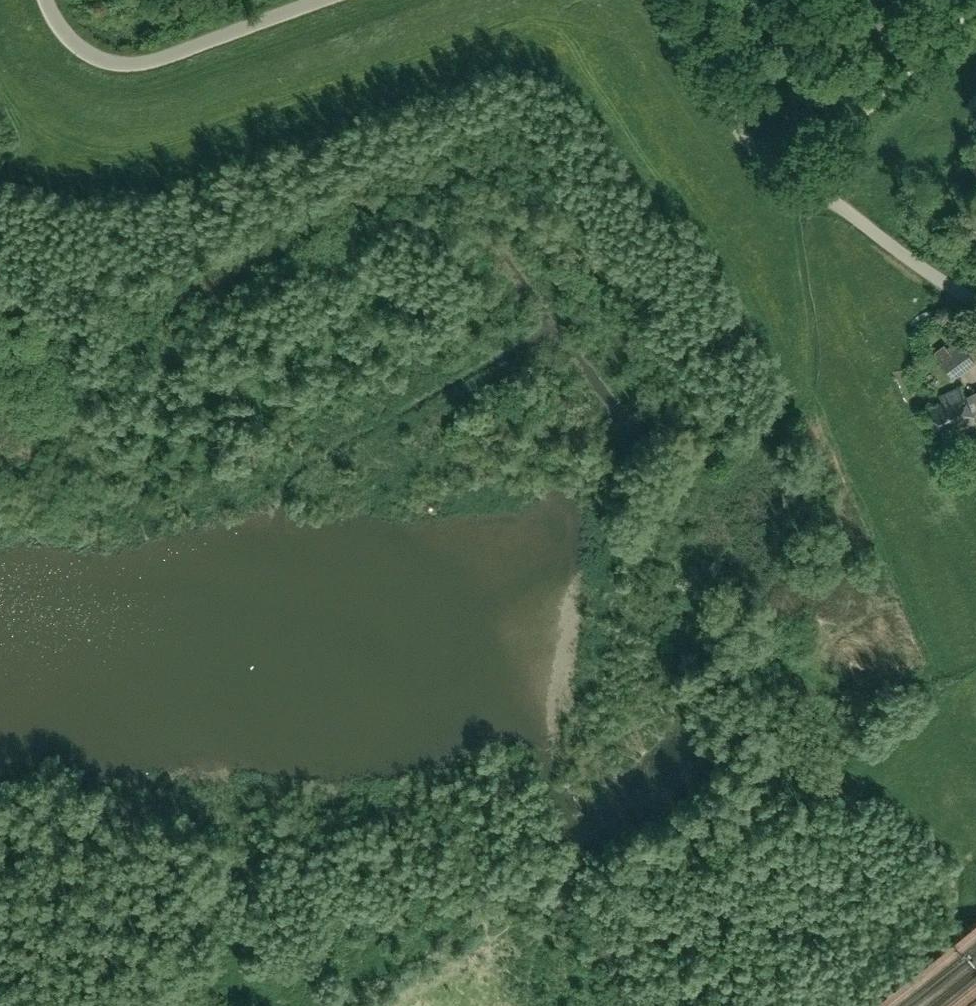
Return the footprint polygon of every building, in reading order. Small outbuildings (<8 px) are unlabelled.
[(973,361),(959,342),(937,359),(951,377),(973,361)] [(962,386),(941,396),(944,403),(928,410),(942,439),(975,423),(975,416),(962,386)]
